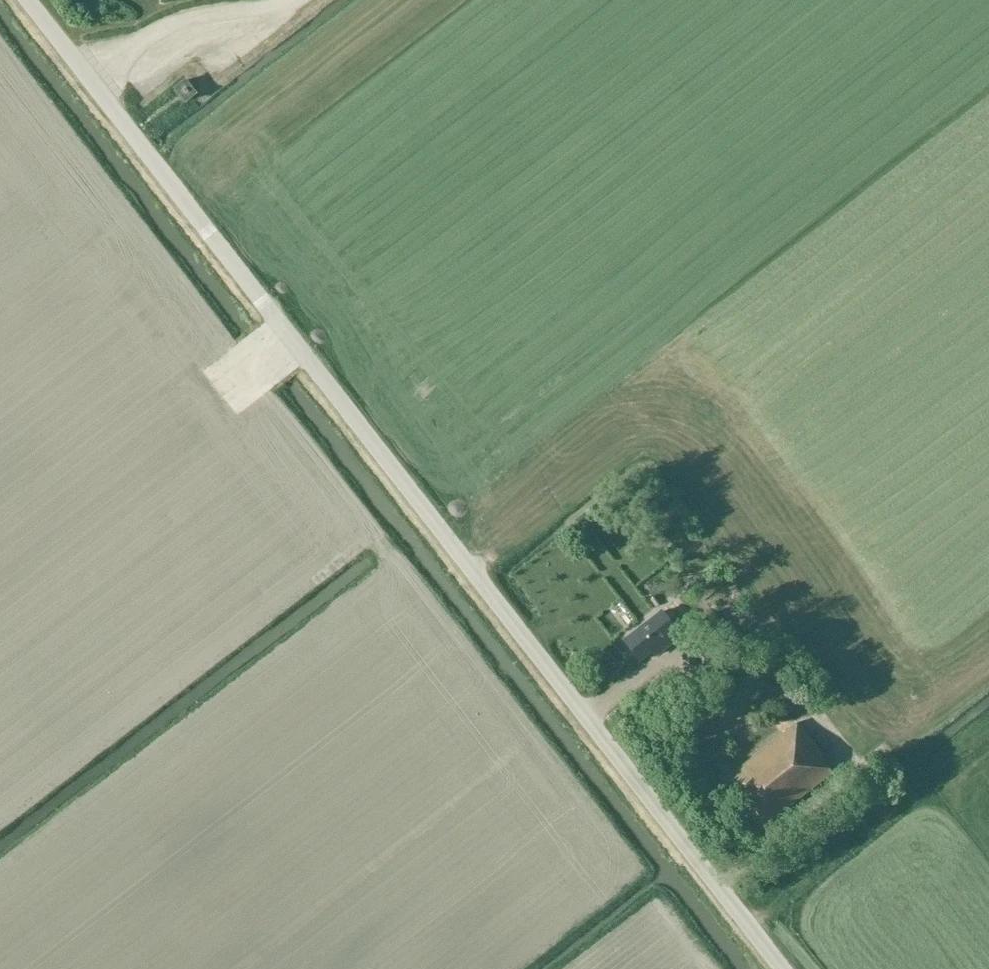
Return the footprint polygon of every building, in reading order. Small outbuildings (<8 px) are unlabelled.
[(196,93),(186,80),(176,88),(185,101),(196,93)] [(655,654),(690,628),(681,615),(671,623),(663,612),(625,641),(638,659),(652,649),(655,654)] [(762,828),(831,773),(816,755),(821,751),(798,722),(725,781),(762,828)] [(41,794),(28,805),(34,812),(47,801),(41,794)]
